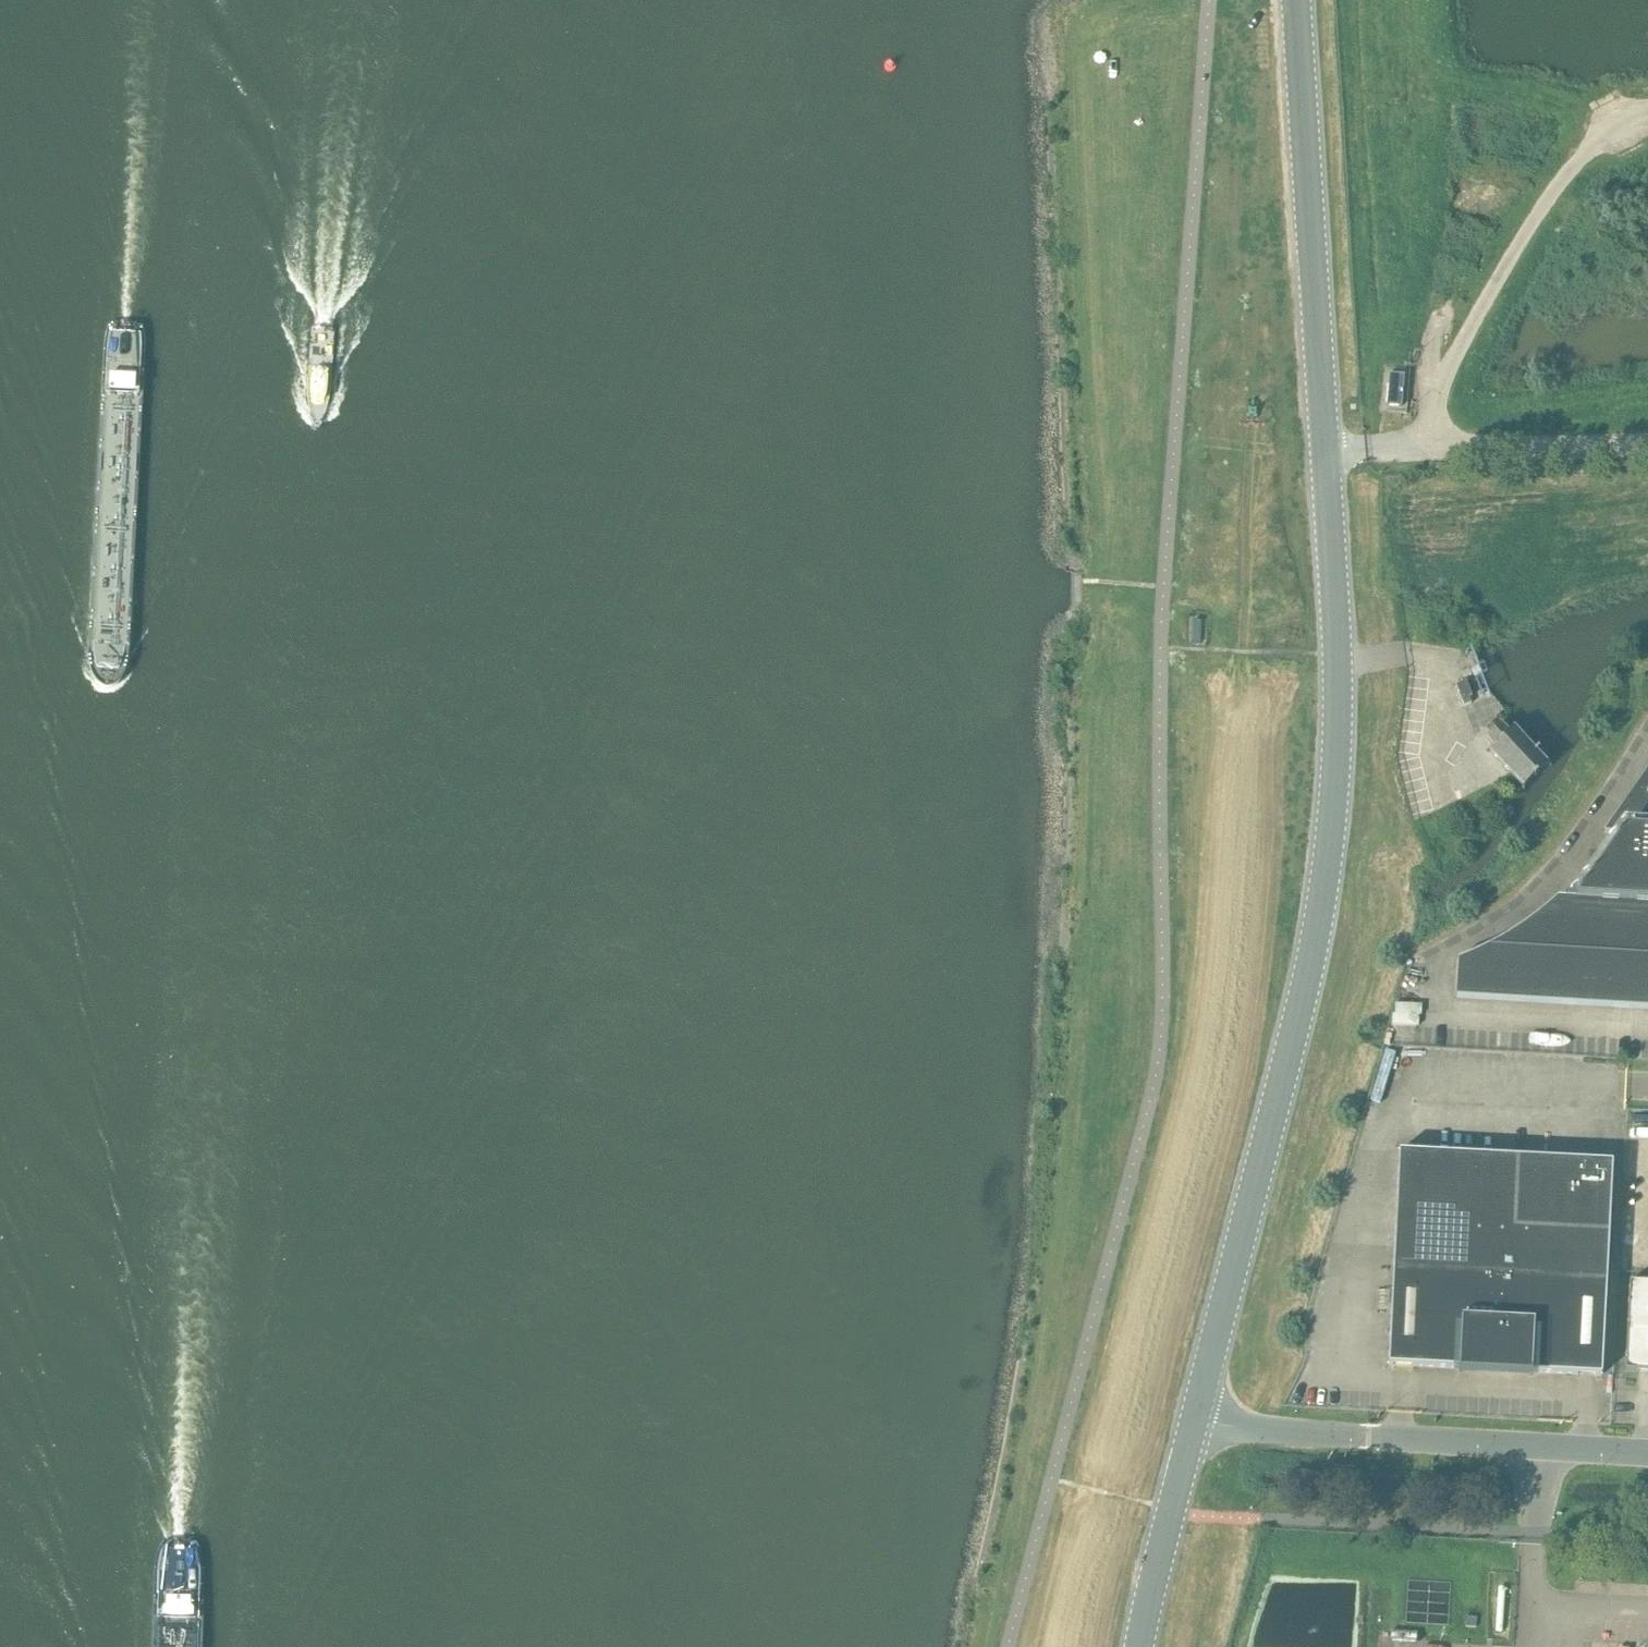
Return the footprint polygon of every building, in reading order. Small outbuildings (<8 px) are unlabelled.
[(1393,412),(1406,413),(1409,386),(1396,385),(1393,412)] [(1472,678),(1482,674),(1478,664),(1468,668),(1472,678)] [(1482,674),(1472,678),(1465,681),(1471,696),(1482,692),(1482,691),(1479,685),(1479,684),(1476,677),(1482,675),(1482,674)] [(1471,696),(1465,681),(1454,685),(1461,700),(1471,696)] [(1502,722),(1501,723),(1485,738),(1493,746),(1488,750),(1486,750),(1486,752),(1490,752),(1523,787),(1549,763),(1514,726),(1509,730),(1502,722)] [(1603,832),(1622,833),(1576,898),(1557,897),(1548,906),(1538,914),(1527,922),(1516,930),(1503,938),(1488,946),(1472,953),(1457,960),(1455,997),(1647,1008),(1647,767),(1603,832)] [(1393,1269),(1388,1364),(1459,1368),(1459,1372),(1531,1375),(1531,1372),(1601,1375),(1606,1280),(1612,1162),(1399,1151),(1393,1269)] [(1629,1282),(1625,1371),(1647,1372),(1647,1283),(1629,1282)]
